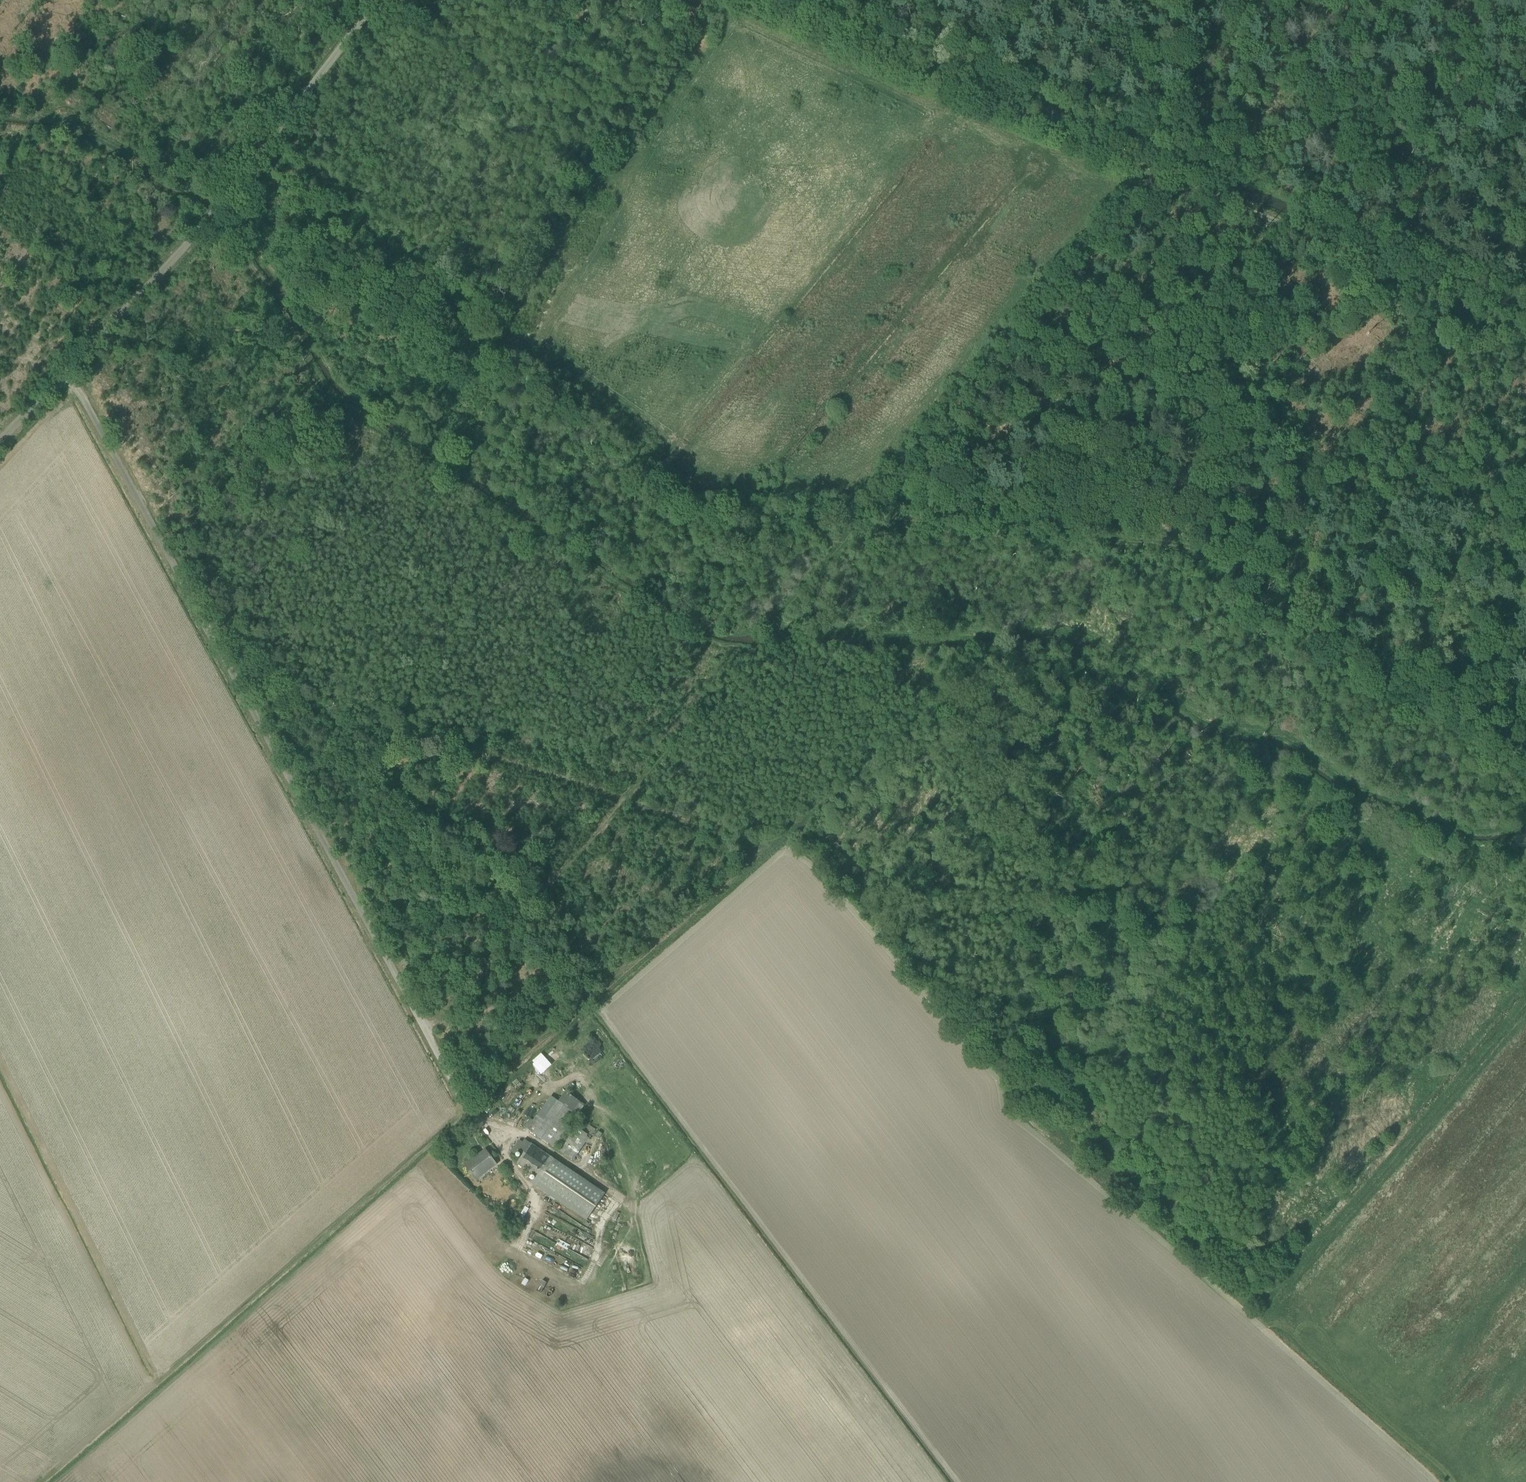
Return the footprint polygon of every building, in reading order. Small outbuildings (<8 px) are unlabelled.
[(581,1050),(590,1060),(603,1049),(594,1039),(581,1050)] [(527,1129),(555,1148),(585,1105),(565,1092),(558,1101),(550,1096),(527,1129)] [(575,1161),(595,1129),(577,1118),(558,1150),(575,1161)] [(604,1194),(530,1144),(517,1164),(540,1180),(536,1186),(586,1221),(604,1194)] [(465,1166),(475,1179),(495,1164),(485,1151),(465,1166)]
